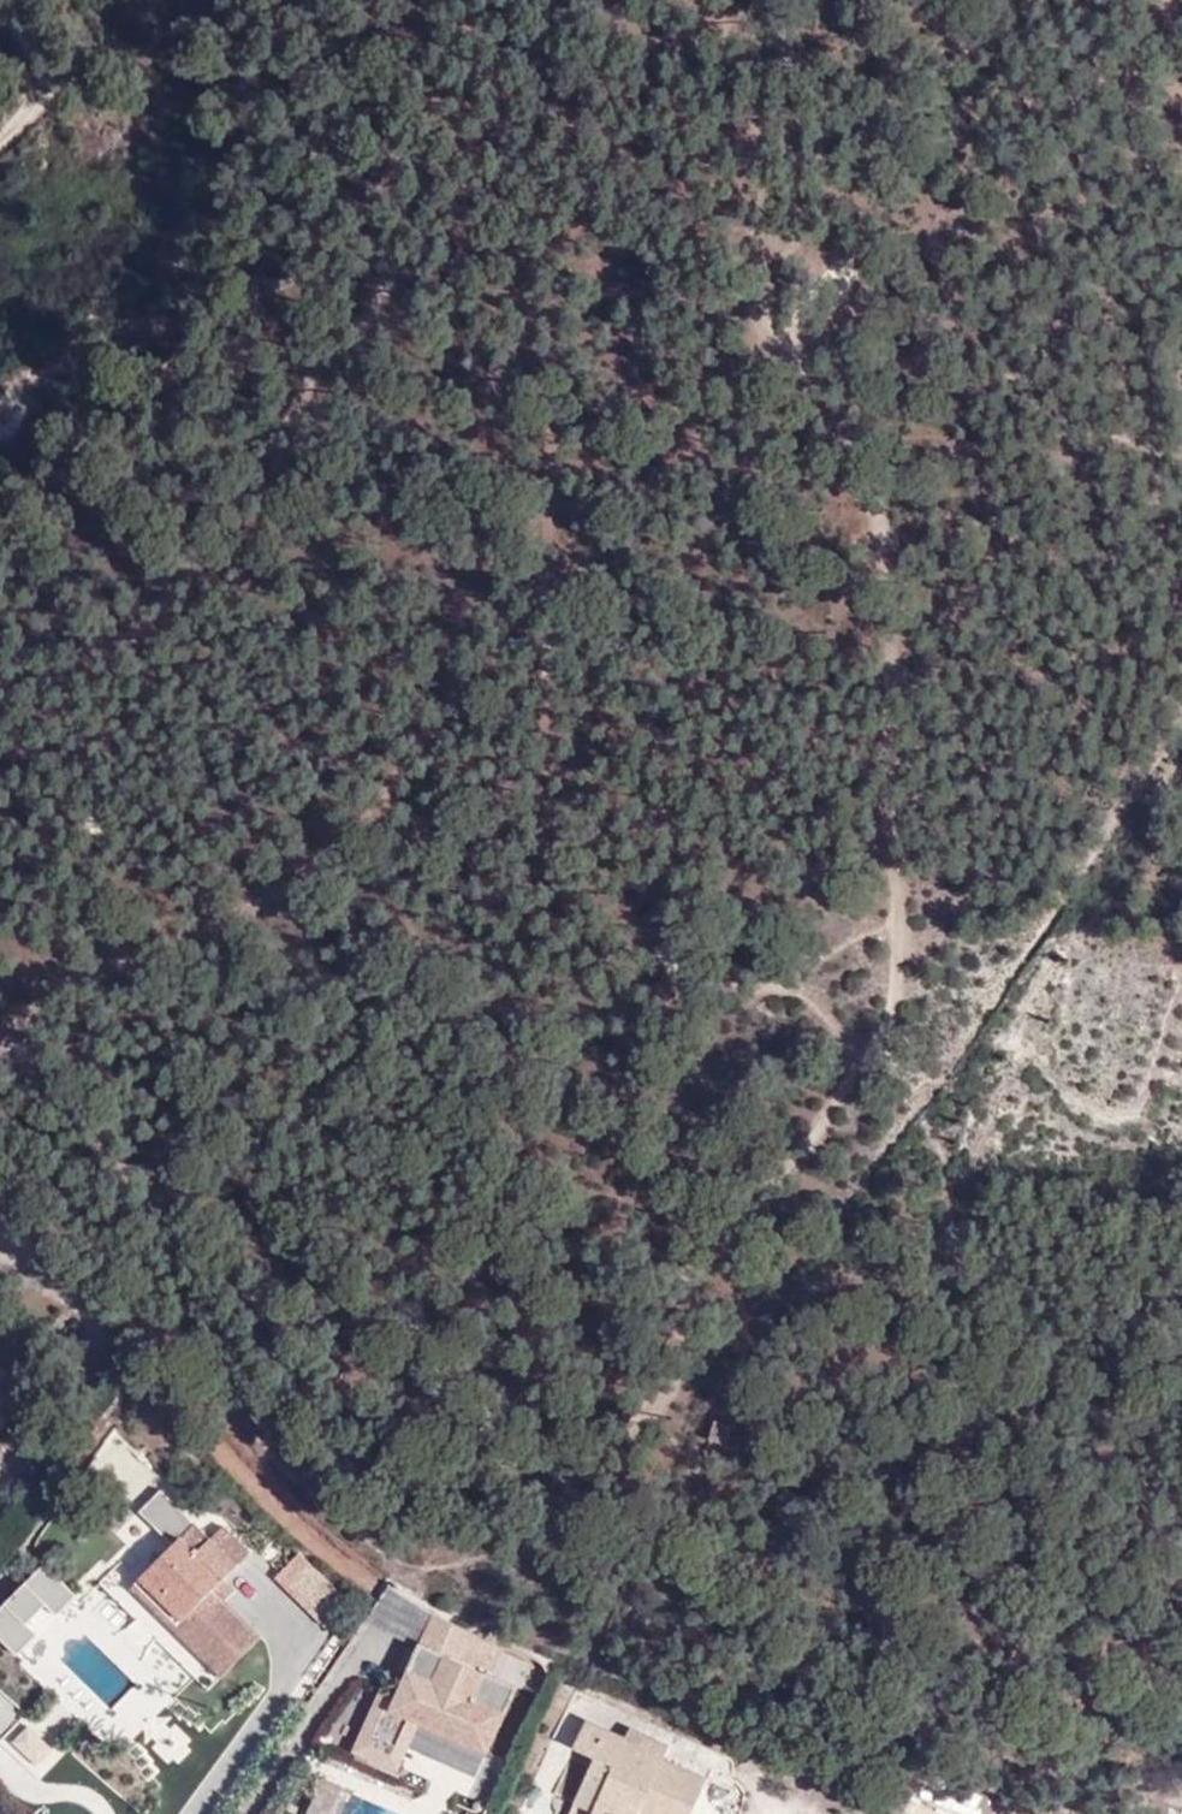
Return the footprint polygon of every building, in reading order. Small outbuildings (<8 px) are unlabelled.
[(725,1449),(731,1422),(713,1416),(707,1441),(701,1449),(705,1459),(721,1462),(726,1453),(725,1449)] [(218,1582),(243,1551),(215,1528),(203,1541),(183,1525),(137,1582),(118,1568),(100,1589),(211,1686),(254,1635),(217,1603),(226,1591),(218,1582)] [(297,1553),(275,1578),(321,1620),(344,1595),(297,1553)] [(17,1659),(77,1600),(45,1568),(0,1612),(0,1643),(17,1659)] [(397,1749),(406,1728),(413,1713),(439,1725),(483,1745),(503,1703),(460,1683),(463,1677),(472,1680),(480,1665),(471,1660),(484,1629),(431,1605),(410,1646),(434,1658),(428,1674),(404,1663),(392,1688),(378,1682),(350,1745),(376,1756),(382,1742),(397,1749)] [(405,1644),(396,1660),(404,1663),(428,1674),(434,1658),(410,1646),(405,1644)] [(588,1804),(583,1813),(691,1813),(708,1775),(665,1753),(669,1741),(627,1722),(622,1733),(583,1712),(568,1742),(589,1753),(607,1763),(588,1804)] [(433,1741),(439,1725),(413,1713),(406,1728),(433,1741)] [(382,1742),(376,1756),(391,1763),(397,1749),(382,1742)] [(568,1793),(588,1804),(607,1763),(589,1753),(568,1793)]
